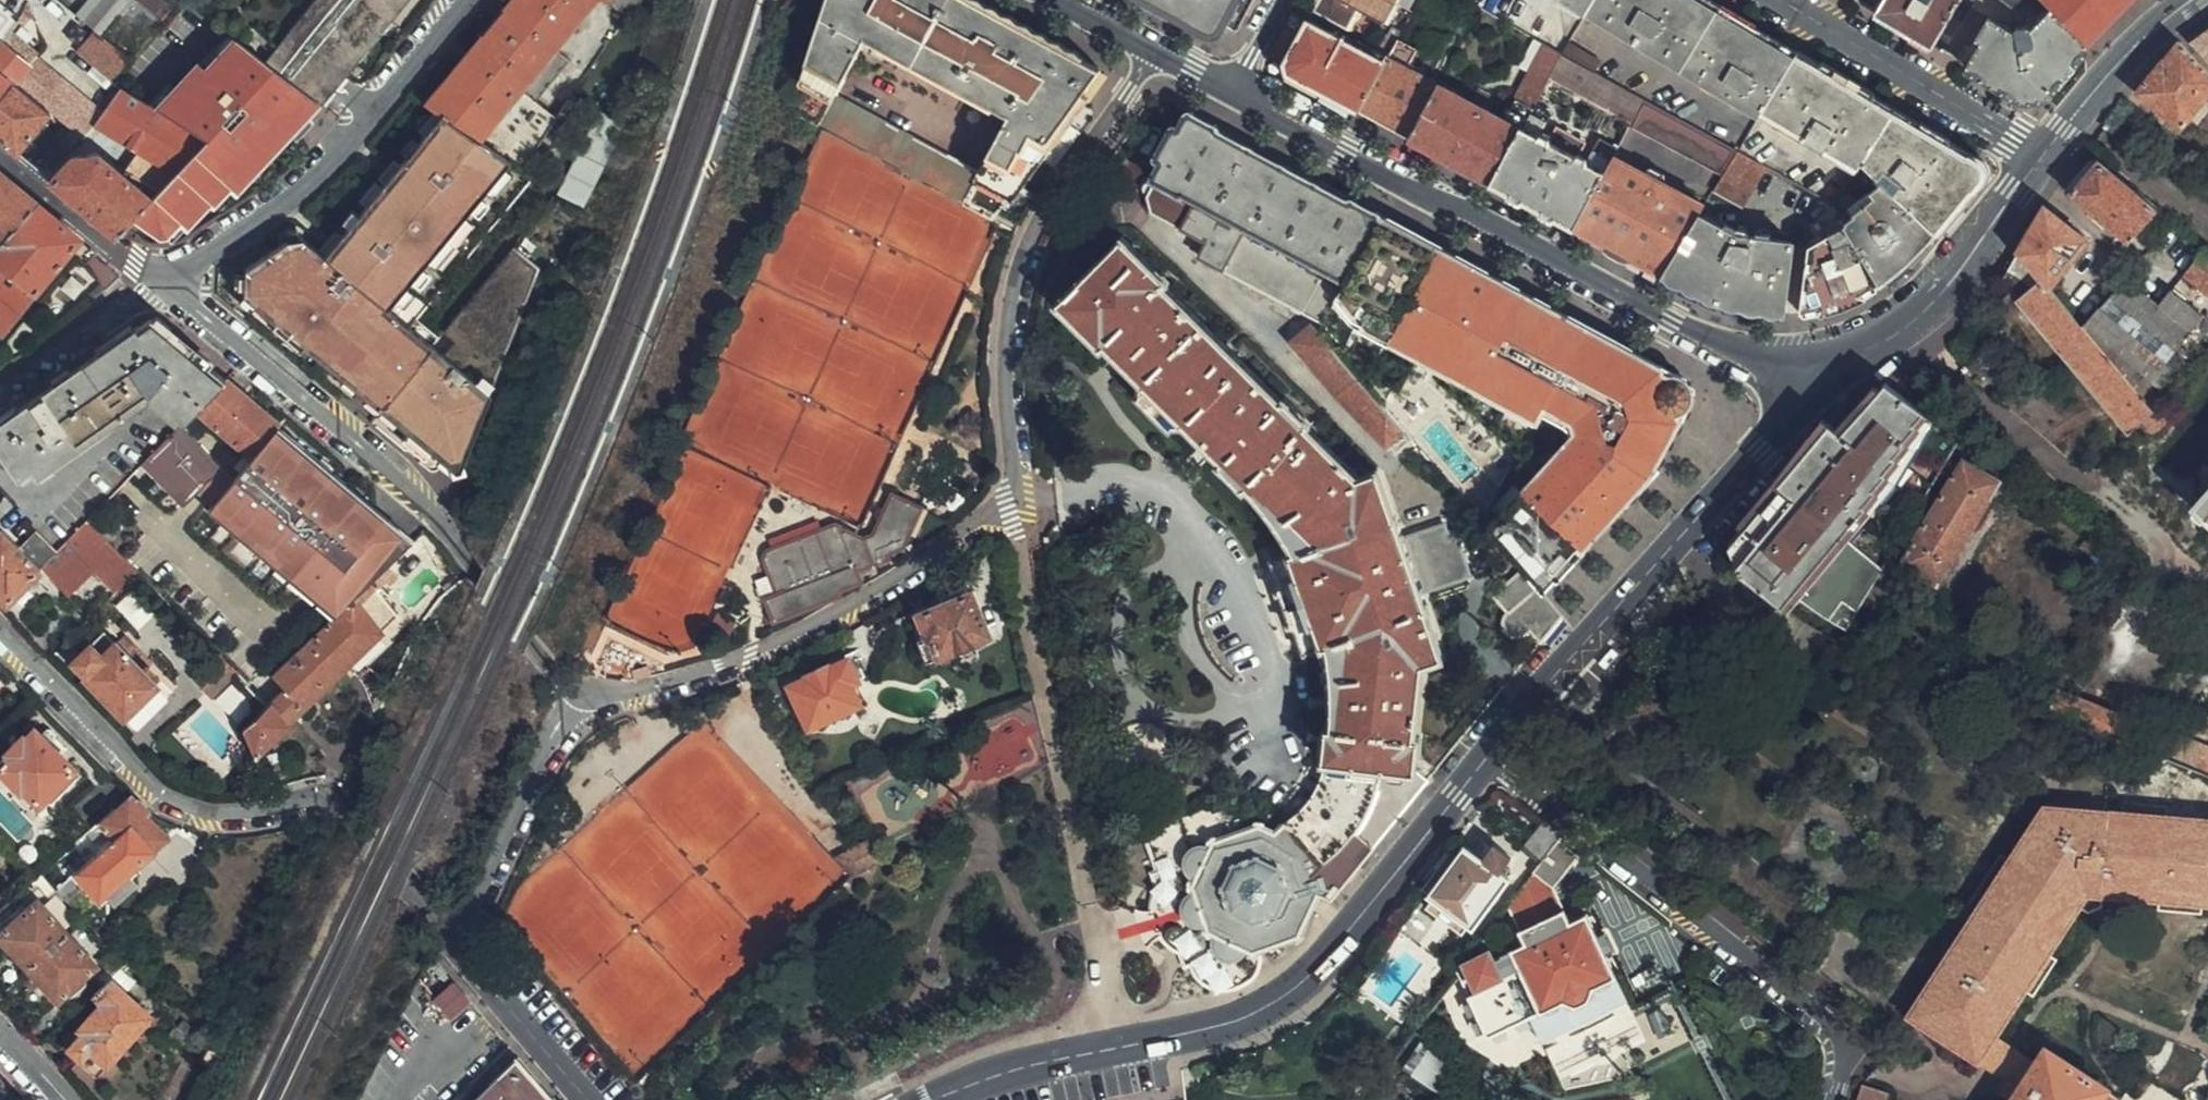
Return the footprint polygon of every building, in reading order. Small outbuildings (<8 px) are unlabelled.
[(102,36),(131,0),(91,0),(78,16),(97,32),(102,36)] [(182,1),(180,0),(131,0),(102,36),(131,59),(132,60),(182,1)] [(269,62),(318,100),(400,0),(320,0),(269,62)] [(428,105),(434,109),(447,118),(525,172),(537,154),(558,123),(539,106),(572,65),(557,51),(600,0),(514,0),(428,105)] [(628,18),(647,0),(605,0),(628,18)] [(1036,160),(1075,104),(1098,73),(962,0),(826,0),(788,115),(991,224),(1036,160)] [(1232,0),(1146,0),(1205,32),(1214,31),(1218,27),(1232,0)] [(1350,31),(1361,11),(1386,25),(1397,3),(1391,0),(1320,0),(1314,12),(1350,31)] [(1545,45),(1564,55),(1566,51),(1596,0),(1461,0),(1545,45)] [(1566,51),(1564,55),(1591,70),(1645,100),(1739,151),(1764,110),(1797,56),(1702,0),(1596,0),(1566,51)] [(1877,12),(1933,46),(1960,0),(1884,0),(1877,12)] [(2016,9),(2023,0),(2005,0),(2016,9)] [(2051,11),(2086,45),(2129,0),(2040,0),(2051,11)] [(2086,45),(2051,11),(2031,30),(2028,26),(2016,27),(2015,34),(1989,19),(1976,41),(1982,45),(1970,68),(2016,97),(2025,100),(2038,99),(2047,94),(2089,47),(2086,45)] [(1379,57),(1294,14),(1285,31),(1273,56),(1286,63),(1291,73),(1361,110),(1392,54),(1383,49),(1379,57)] [(1396,26),(1383,49),(1392,54),(1400,39),(1404,31),(1396,26)] [(15,83),(51,112),(85,140),(99,126),(105,117),(32,55),(36,50),(14,32),(9,38),(0,30),(0,71),(15,83)] [(114,80),(131,59),(102,36),(97,32),(80,53),(114,80)] [(2196,42),(2207,55),(2207,33),(2196,42)] [(1392,54),(1361,110),(1413,138),(1440,87),(1410,71),(1421,50),(1400,39),(1392,54)] [(2180,46),(2165,64),(2161,63),(2140,92),(2184,127),(2207,97),(2207,70),(2183,43),(2180,46)] [(1552,76),(1564,55),(1545,45),(1504,121),(1522,130),(1536,105),(1552,76)] [(1591,70),(1564,55),(1552,76),(1633,122),(1645,100),(1591,70)] [(1980,164),(1797,56),(1764,110),(1859,167),(1863,161),(1879,177),(1888,168),(1906,183),(1897,195),(1907,206),(1938,233),(1983,177),(1983,172),(1980,164)] [(15,83),(0,71),(0,102),(15,83)] [(51,112),(15,83),(0,102),(0,138),(18,153),(51,112)] [(1440,87),(1413,138),(1493,181),(1522,130),(1504,121),(1440,87)] [(174,175),(209,140),(123,89),(105,117),(99,126),(140,152),(123,173),(100,154),(72,156),(51,181),(117,236),(174,175)] [(1739,151),(1645,100),(1633,122),(1631,125),(1724,175),(1739,151)] [(1036,160),(1052,173),(1092,116),(1075,104),(1036,160)] [(1522,130),(1493,181),(1512,191),(1510,195),(1522,201),(1524,199),(1545,209),(1544,212),(1556,219),(1558,216),(1576,226),(1615,155),(1619,148),(1600,138),(1588,161),(1580,158),(1588,143),(1559,127),(1551,142),(1540,136),(1551,113),(1536,105),(1522,130)] [(568,108),(558,123),(537,154),(572,171),(597,121),(568,108)] [(601,113),(597,121),(572,171),(561,195),(587,208),(628,125),(601,113)] [(1224,133),(1189,113),(1179,129),(1174,128),(1157,161),(1164,166),(1156,180),(1158,184),(1150,200),(1154,214),(1208,242),(1200,257),(1325,322),(1331,310),(1383,218),(1354,202),(1353,205),(1222,135),(1224,133)] [(248,300),(382,410),(435,346),(414,329),(421,320),(537,181),(525,172),(447,118),(327,259),(307,242),(288,241),(246,270),(248,300)] [(1766,166),(1739,151),(1724,175),(1716,189),(1744,204),(1766,166)] [(1615,155),(1576,226),(1664,275),(1699,216),(1706,205),(1615,155)] [(2158,210),(2099,162),(2072,195),(2131,243),(2158,210)] [(34,201),(0,174),(0,242),(34,201)] [(1934,238),(1938,233),(1907,206),(1897,195),(1891,189),(1883,182),(1873,192),(1876,195),(1856,214),(1857,217),(1845,226),(1880,287),(1902,270),(1934,238)] [(0,242),(0,331),(3,334),(81,240),(34,201),(0,242)] [(1807,249),(1799,317),(1827,312),(1851,304),(1874,291),(1880,287),(1845,226),(1834,206),(1809,228),(1818,242),(1807,249)] [(2045,212),(2019,257),(2041,282),(2042,281),(2051,292),(2088,243),(2045,212)] [(1699,216),(1664,275),(1671,279),(1730,302),(1755,308),(1782,312),(1792,243),(1739,236),(1699,216)] [(1567,436),(1482,528),(1524,572),(1540,591),(1649,479),(1691,402),(1687,385),(1673,373),(1383,218),(1331,310),(1545,421),(1567,436)] [(1215,994),(1227,997),(1236,995),(1242,994),(1249,989),(1262,977),(1264,969),(1265,959),(1265,952),(1299,938),(1301,935),(1319,892),(1333,898),(1351,877),(1426,781),(1418,779),(1420,739),(1418,739),(1426,667),(1443,662),(1420,591),(1467,575),(1453,537),(1445,540),(1441,530),(1403,542),(1381,475),(1360,481),(1308,429),(1311,426),(1288,405),(1286,407),(1165,288),(1167,284),(1126,243),(1059,307),(1105,350),(1108,349),(1145,386),(1143,393),(1177,427),(1188,426),(1226,463),(1222,466),(1248,492),(1253,489),(1261,502),(1274,517),(1297,555),(1277,563),(1285,589),(1282,590),(1295,630),(1299,630),(1307,654),(1329,646),(1334,668),(1336,685),(1336,701),(1334,721),(1332,733),(1331,733),(1326,769),(1320,786),(1314,796),(1303,811),(1294,820),(1277,834),(1258,826),(1254,827),(1251,822),(1244,824),(1238,807),(1229,811),(1225,803),(1145,834),(1158,872),(1153,873),(1158,890),(1152,902),(1152,908),(1163,944),(1170,950),(1180,953),(1186,970),(1191,969),(1198,981),(1206,989),(1215,994)] [(2207,249),(2184,276),(2207,294),(2207,251),(2207,249)] [(435,346),(382,410),(454,469),(472,464),(547,273),(520,250),(448,333),(459,342),(448,356),(437,347),(435,346)] [(89,264),(105,292),(106,293),(122,278),(95,257),(89,264)] [(2041,282),(2019,257),(2003,285),(2018,302),(2041,282)] [(2142,396),(2150,387),(2205,318),(2172,290),(2159,306),(2125,280),(2085,330),(2142,396)] [(2154,437),(2160,431),(2181,413),(2170,400),(2164,405),(2150,387),(2142,396),(2085,330),(2051,292),(2042,281),(2041,282),(2018,302),(2128,434),(2142,422),(2154,437)] [(414,329),(435,346),(442,337),(421,320),(414,329)] [(225,383),(152,322),(0,428),(0,445),(20,474),(33,466),(39,474),(153,394),(187,423),(198,411),(225,383)] [(1410,438),(1320,331),(1316,328),(1298,344),(1343,398),(1395,451),(1410,438)] [(435,346),(437,347),(444,339),(442,337),(435,346)] [(280,426),(227,382),(225,383),(198,411),(255,458),(279,428),(280,426)] [(1836,430),(1733,549),(1748,580),(1786,610),(1797,597),(1832,621),(1849,631),(1878,579),(1884,569),(1846,538),(1921,447),(1944,465),(1959,438),(1887,385),(1880,394),(1882,396),(1844,437),(1836,430)] [(199,491),(217,506),(237,480),(182,428),(145,466),(184,506),(199,491)] [(351,604),(371,584),(387,569),(402,554),(406,550),(367,516),(355,504),(360,498),(346,485),(338,494),(327,485),(314,474),(321,465),(307,452),(301,459),(289,449),(295,442),(279,428),(255,458),(237,480),(217,506),(212,513),(319,603),(322,601),(332,587),(351,604)] [(307,452),(295,442),(289,449),(301,459),(307,452)] [(2003,484),(1963,460),(1919,539),(1906,531),(1884,569),(1878,579),(1892,586),(1904,565),(1941,587),(2003,484)] [(335,476),(321,465),(314,474),(327,485),(335,476)] [(338,494),(346,485),(335,476),(327,485),(338,494)] [(2190,507),(2207,523),(2207,488),(2190,507)] [(367,516),(373,508),(360,498),(355,504),(367,516)] [(900,552),(918,511),(888,499),(870,537),(860,541),(830,527),(768,552),(763,557),(761,564),(771,598),(762,601),(771,625),(836,599),(835,594),(858,586),(855,575),(886,562),(884,558),(900,552)] [(407,549),(414,543),(373,508),(367,516),(406,550),(407,549)] [(98,573),(118,594),(139,575),(88,523),(58,553),(41,569),(72,599),(98,573)] [(2,530),(0,532),(0,596),(7,603),(41,569),(22,550),(2,530)] [(22,550),(41,569),(58,553),(39,534),(22,550)] [(414,556),(407,549),(406,550),(402,554),(408,561),(414,556)] [(402,554),(387,569),(399,581),(414,567),(408,561),(402,554)] [(1543,642),(1563,618),(1540,591),(1524,572),(1496,596),(1510,613),(1505,620),(1505,627),(1507,631),(1512,636),(1519,638),(1526,636),(1531,630),(1543,642)] [(255,757),(399,620),(371,584),(351,604),(338,616),(276,677),(285,689),(244,729),(255,757)] [(322,601),(338,616),(351,604),(332,587),(322,601)] [(993,638),(975,595),(923,625),(928,637),(920,640),(931,664),(993,638)] [(728,623),(715,615),(705,632),(718,640),(728,623)] [(115,647),(103,635),(73,664),(84,676),(83,678),(123,719),(155,688),(143,676),(127,659),(137,650),(124,637),(115,647)] [(153,667),(137,650),(127,659),(143,676),(153,667)] [(850,659),(832,669),(829,666),(810,675),(810,678),(792,687),(812,726),(860,704),(853,685),(861,681),(850,659)] [(213,700),(237,677),(220,660),(195,682),(213,700)] [(2207,776),(2207,748),(2121,712),(2118,716),(2062,691),(2052,715),(2207,776)] [(0,735),(0,743),(11,755),(0,767),(22,790),(25,786),(42,802),(76,767),(38,731),(29,740),(12,724),(0,735)] [(150,810),(132,795),(100,823),(114,839),(77,871),(102,899),(168,839),(166,837),(170,833),(166,829),(162,832),(146,814),(150,810)] [(2044,808),(2011,861),(1972,922),(1910,1018),(1980,1064),(1995,1039),(2024,994),(2025,993),(2051,953),(2080,909),(2088,896),(2103,897),(2158,901),(2202,905),(2207,905),(2207,821),(2044,808)] [(1564,835),(1546,821),(1525,847),(1544,860),(1559,840),(1564,835)] [(1559,840),(1544,860),(1533,874),(1555,891),(1581,858),(1559,840)] [(862,844),(841,855),(847,867),(841,870),(847,877),(872,865),(862,844)] [(1430,896),(1436,901),(1471,927),(1474,929),(1511,882),(1501,874),(1511,861),(1497,849),(1484,864),(1466,850),(1430,896)] [(1526,877),(1529,854),(1513,851),(1510,875),(1526,877)] [(847,867),(841,855),(832,860),(841,870),(847,867)] [(1972,922),(2011,861),(2002,855),(1963,916),(1972,922)] [(42,874),(27,888),(31,894),(40,887),(53,899),(60,893),(42,874)] [(2102,905),(2103,897),(2088,896),(2080,909),(2086,913),(2102,905)] [(30,971),(68,934),(38,901),(0,937),(0,940),(30,971)] [(1471,927),(1436,901),(1429,909),(1464,936),(1471,927)] [(2202,916),(2202,905),(2158,901),(2157,913),(2202,916)] [(1459,968),(1458,970),(1461,978),(1470,974),(1475,986),(1468,994),(1488,1040),(1532,1019),(1544,1044),(1605,1015),(1599,1001),(1603,995),(1620,987),(1602,947),(1592,952),(1586,939),(1596,934),(1588,917),(1493,959),(1490,954),(1459,968)] [(68,934),(30,971),(60,1003),(65,999),(69,1002),(89,983),(86,978),(98,966),(68,934)] [(1602,947),(1596,934),(1586,939),(1592,952),(1602,947)] [(119,971),(127,965),(113,950),(103,959),(112,969),(91,987),(96,993),(119,971)] [(2025,993),(2024,994),(2034,1000),(2060,959),(2051,953),(2025,993)] [(96,993),(93,995),(102,1003),(80,1032),(83,1035),(71,1050),(82,1059),(92,1049),(110,1065),(152,1017),(144,1011),(125,991),(133,983),(119,971),(96,993)] [(1470,974),(1461,978),(1468,994),(1475,986),(1470,974)] [(438,1032),(470,1004),(454,986),(423,1014),(438,1032)] [(1980,1064),(2007,1082),(2000,1094),(2010,1099),(2013,1099),(2036,1065),(1995,1039),(1980,1064)] [(212,1067),(221,1049),(212,1041),(203,1060),(212,1067)] [(2013,1099),(2121,1099),(2045,1051),(2036,1065),(2013,1099)] [(519,1061),(476,1099),(553,1099),(519,1061)] [(1892,1094),(1865,1086),(1861,1099),(1891,1099),(1892,1094)]
